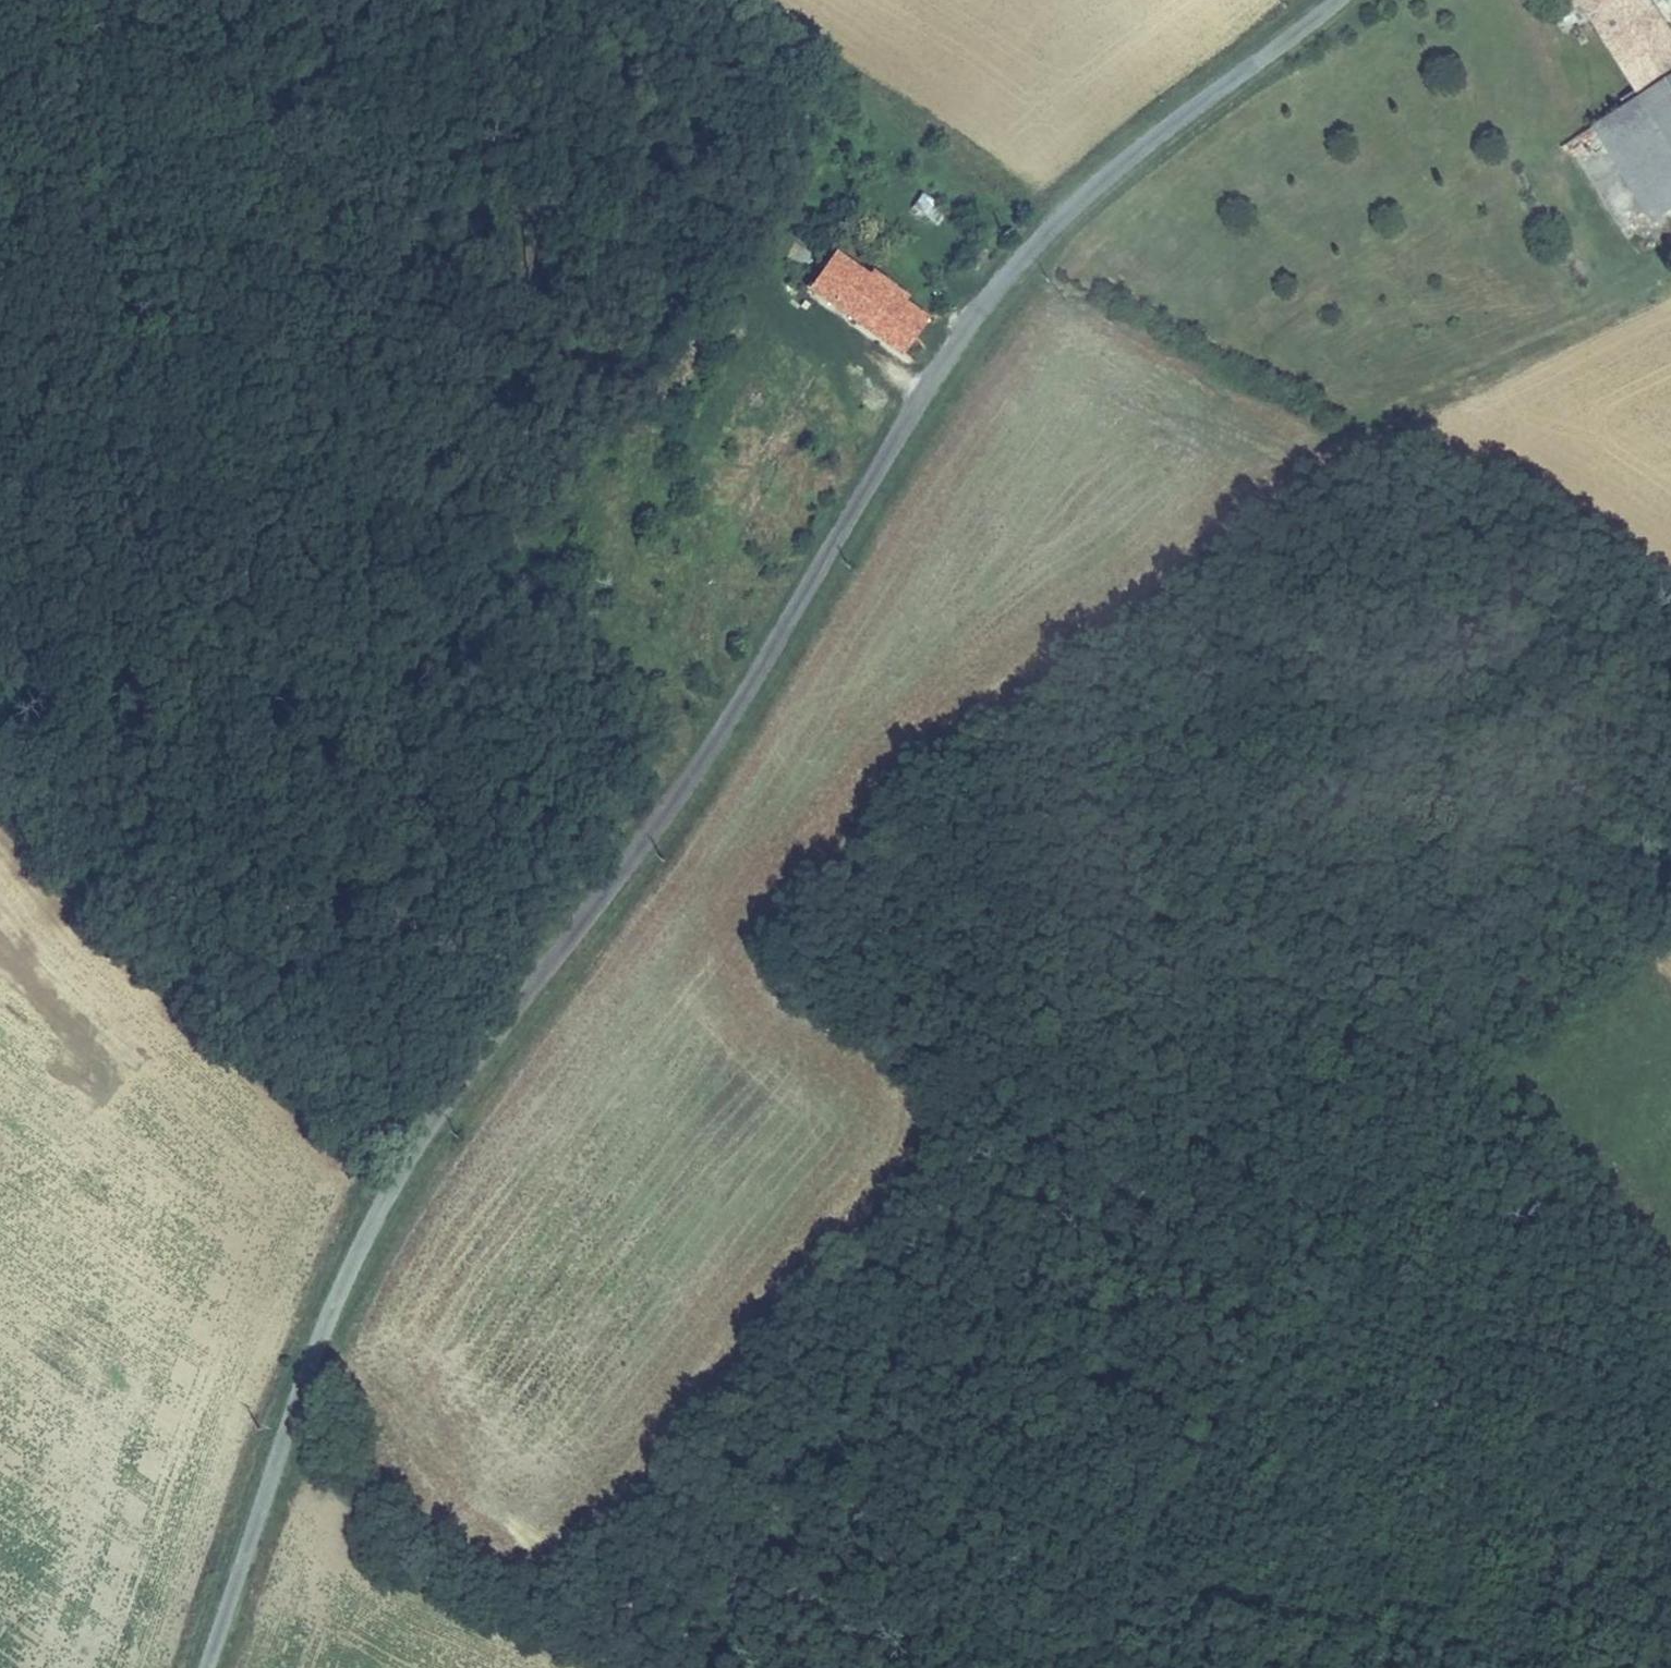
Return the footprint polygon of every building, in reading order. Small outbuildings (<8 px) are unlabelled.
[(1642,0),(1583,0),(1607,38),(1648,10),(1642,0)] [(1651,97),(1670,83),(1670,41),(1648,10),(1607,38),(1651,97)] [(1670,150),(1670,94),(1641,112),(1670,150)] [(1635,104),(1589,132),(1652,227),(1670,214),(1670,150),(1641,112),(1635,104)] [(922,193),(910,208),(933,227),(945,212),(922,193)] [(845,264),(820,294),(829,300),(852,269),(845,264)] [(835,305),(860,274),(852,269),(829,300),(835,305)] [(921,305),(885,280),(879,288),(860,274),(835,305),(912,360),(936,328),(915,313),(921,305)]
